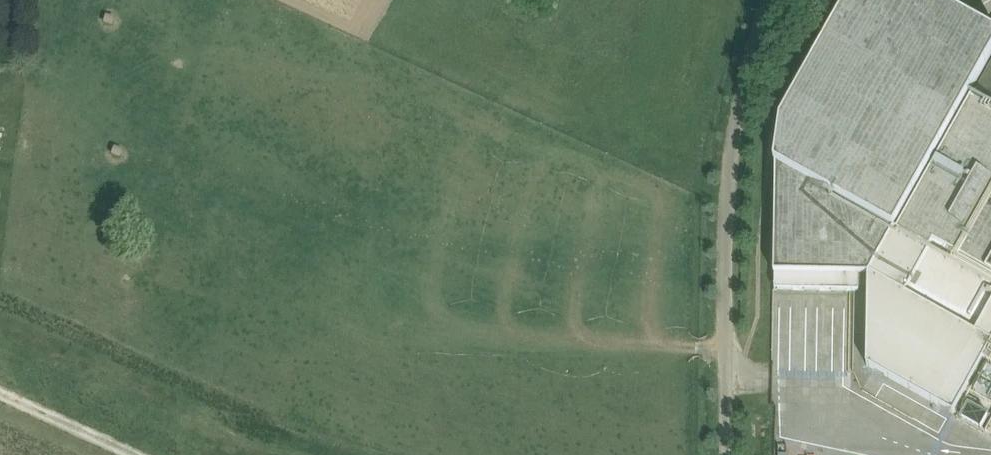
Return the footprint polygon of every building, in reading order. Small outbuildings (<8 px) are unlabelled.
[(937,0),(849,0),(783,119),(775,164),(777,164),(775,274),(776,274),(776,289),(859,290),(860,275),(869,275),(867,366),(954,414),(985,358),(990,362),(990,30),(937,0)]
